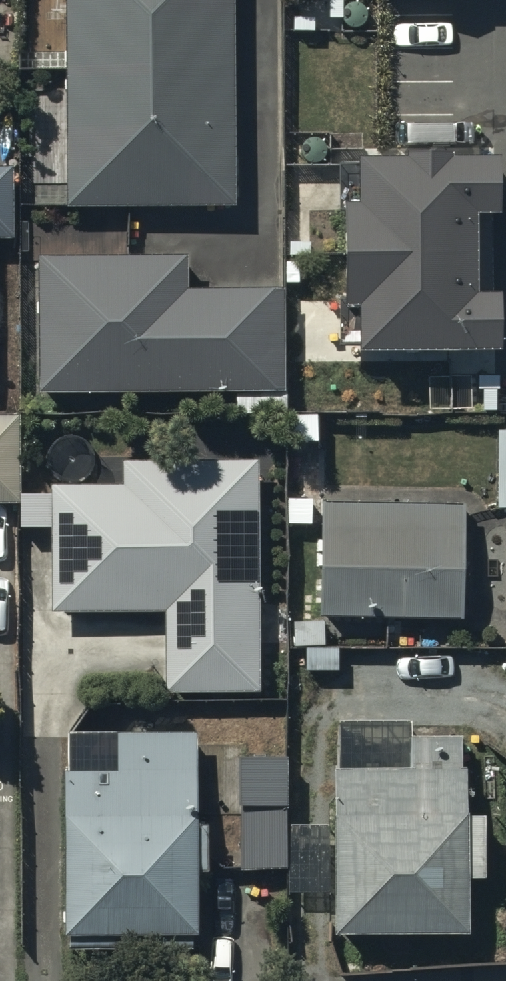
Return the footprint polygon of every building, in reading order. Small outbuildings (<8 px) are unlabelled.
[(65,214),(233,214),(232,0),(64,0),(65,214)] [(409,168),(359,168),(360,213),(343,213),(344,315),(363,314),(363,361),(502,360),(502,303),(493,303),(493,224),(501,224),(500,166),(453,167),(453,161),(409,161),(409,168)] [(14,244),(14,174),(0,174),(0,244),(14,244)] [(227,286),(227,296),(185,296),(185,264),(36,264),(36,401),(235,401),(235,422),(283,422),(283,296),(251,296),(251,286),(227,286)] [(12,486),(12,414),(0,414),(0,506),(13,506),(12,486)] [(19,492),(20,512),(20,537),(49,537),(49,619),(166,619),(166,700),(258,700),(258,645),(276,645),(276,604),(259,604),(259,467),(122,467),(122,492),(19,492)] [(466,511),(321,508),(319,623),(464,626),(466,511)] [(467,944),(467,888),(485,888),(484,819),(466,820),(466,777),(463,777),(462,744),(410,745),(410,727),(336,728),(337,832),(284,833),(284,897),(335,896),(336,945),(467,944)] [(208,834),(197,834),(195,740),(67,742),(68,777),(62,777),(64,958),(194,956),(193,941),(198,941),(197,883),(208,883),(208,834)]
